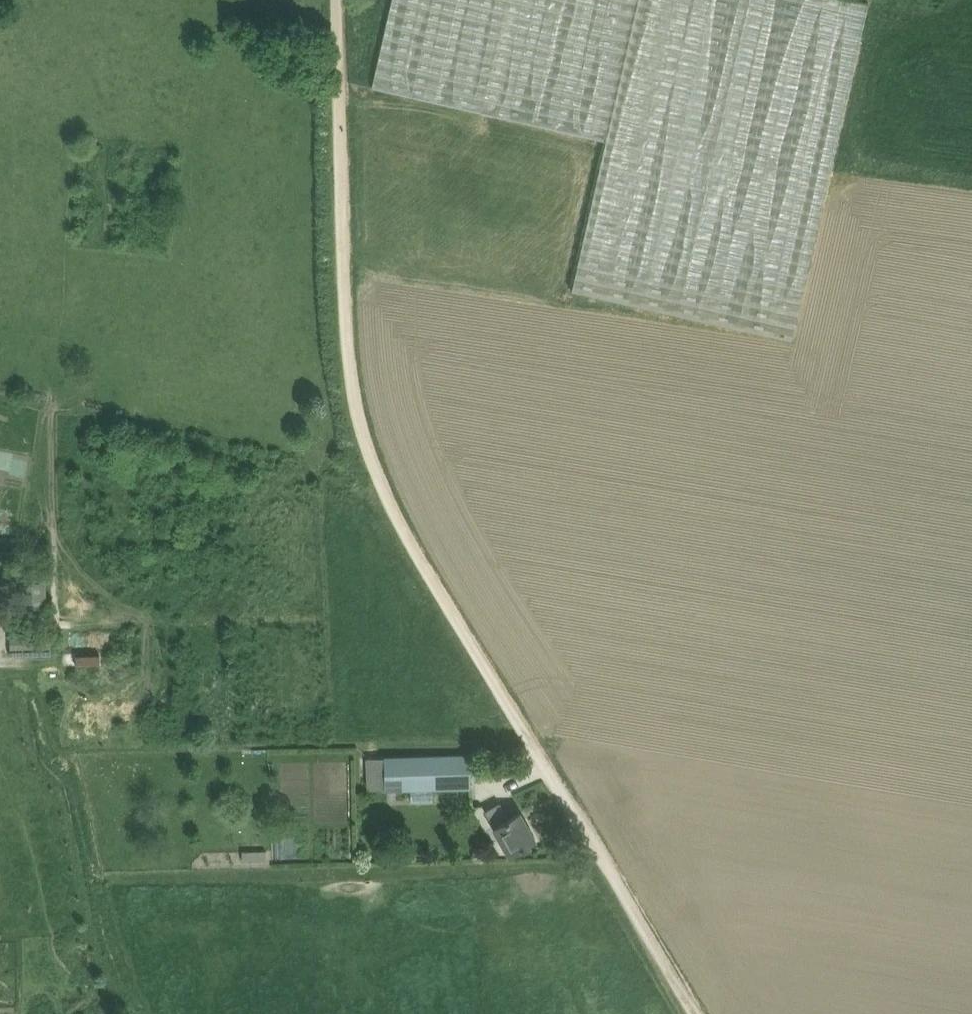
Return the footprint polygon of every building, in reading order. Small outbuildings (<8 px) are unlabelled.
[(372,87),(606,139),(571,289),(792,339),(868,2),(860,0),(392,0),(372,87)] [(46,581),(20,581),(21,607),(47,606),(46,581)] [(42,628),(9,629),(11,655),(47,654),(47,650),(51,650),(50,626),(42,626),(42,628)] [(366,790),(386,789),(470,786),(469,755),(385,757),(365,757),(366,790)] [(486,810),(510,853),(535,838),(519,811),(509,817),(500,802),(486,810)]
